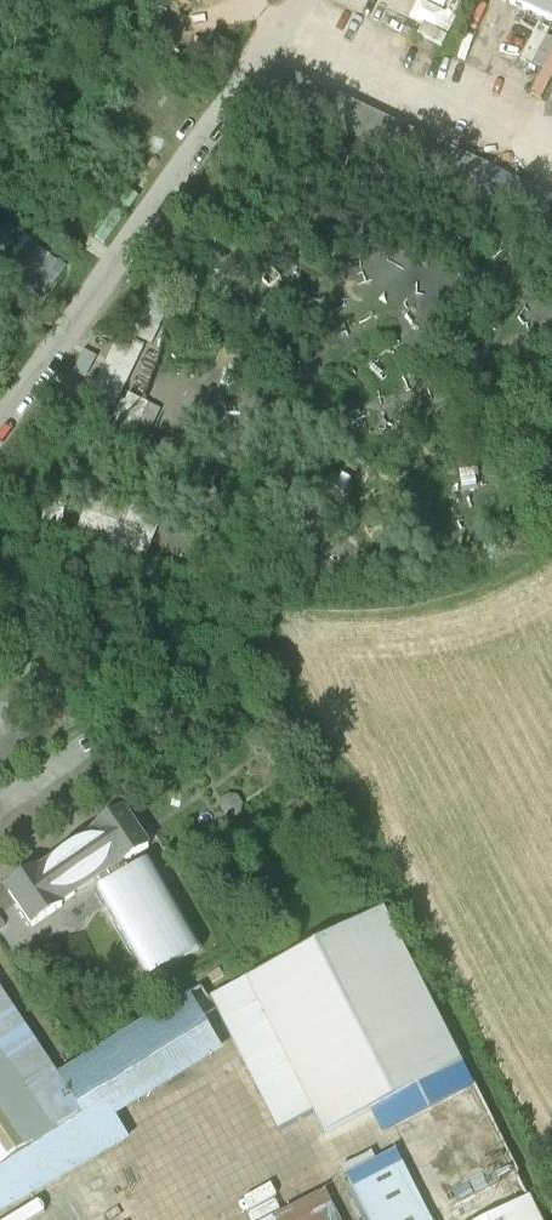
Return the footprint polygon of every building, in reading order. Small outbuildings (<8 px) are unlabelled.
[(551,22),(551,0),(506,0),(551,22)] [(217,37),(205,60),(225,71),(237,48),(217,37)] [(280,66),(268,91),(537,218),(549,194),(280,66)] [(114,205),(100,227),(110,234),(124,212),(114,205)] [(4,217),(0,223),(0,233),(28,251),(23,258),(27,261),(40,241),(4,217)] [(0,266),(0,279),(15,289),(32,264),(27,261),(23,258),(18,254),(7,271),(0,266)] [(141,360),(148,363),(167,312),(143,303),(136,321),(146,326),(137,349),(118,344),(87,402),(116,416),(141,360)] [(138,505),(96,488),(72,548),(113,565),(138,505)] [(39,861),(10,879),(32,915),(97,876),(153,969),(201,940),(149,855),(127,868),(121,858),(149,842),(128,808),(100,824),(71,842),(39,861)] [(386,911),(248,981),(315,1113),(326,1134),(373,1111),(461,1062),(386,911)] [(89,1114),(63,1070),(0,979),(0,1170),(89,1114)] [(279,1129),(315,1113),(248,981),(211,999),(222,1018),(279,1129)] [(204,987),(63,1070),(89,1114),(105,1105),(113,1119),(225,1054),(208,1026),(222,1018),(211,999),(204,987)] [(461,1062),(373,1111),(396,1153),(347,1178),(369,1219),(542,1219),(461,1062)] [(323,1190),(267,1219),(339,1219),(323,1190)]
